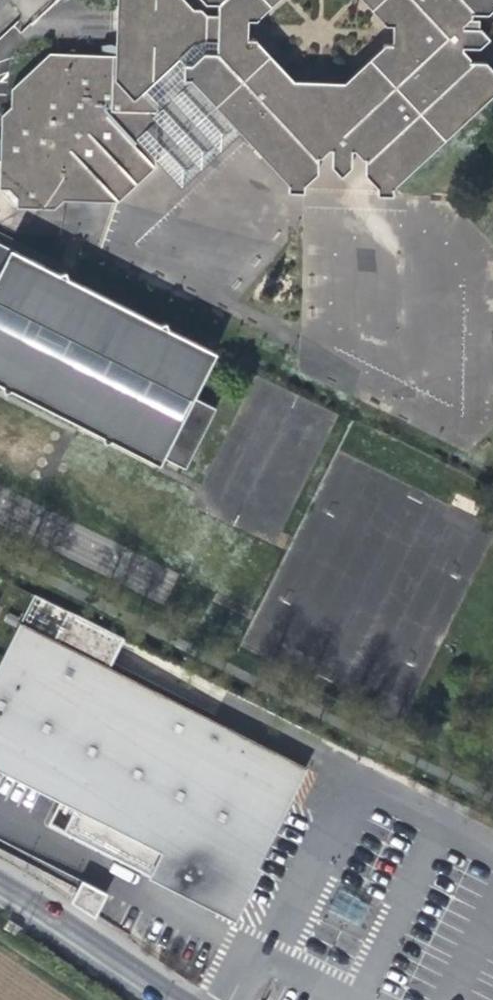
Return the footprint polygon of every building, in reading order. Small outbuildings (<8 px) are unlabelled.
[(14,82),(13,98),(2,108),(0,150),(0,182),(6,182),(15,192),(14,201),(56,204),(60,198),(114,201),(151,164),(151,157),(153,101),(138,84),(181,47),(198,46),(203,40),(215,42),(244,34),(244,18),(254,17),(272,0),(202,0),(203,0),(217,0),(216,12),(205,12),(199,6),(183,5),(180,0),(128,0),(126,21),(125,49),(53,45),(14,82)] [(384,22),(391,23),(463,14),(487,15),(492,9),(492,0),(364,0),(384,22)] [(215,42),(214,53),(198,53),(188,64),(180,64),(180,77),(188,79),(238,133),(287,185),(287,192),(302,193),(302,184),(314,171),(315,149),(330,150),(329,164),(335,174),(339,174),(339,169),(342,170),(343,175),(344,175),(349,168),(350,151),(364,151),(364,176),(375,188),(375,196),(391,196),(391,189),(492,91),(492,71),(486,63),(461,62),(462,48),(479,50),(485,43),(485,41),(481,41),(481,37),(485,37),(485,34),(479,29),(463,28),(463,14),(391,23),(390,39),(383,40),(343,78),(295,77),(255,36),(244,34),(215,42)] [(179,188),(238,133),(188,79),(180,77),(180,64),(188,64),(198,53),(214,53),(215,42),(203,40),(198,46),(181,47),(138,84),(153,101),(151,157),(179,188)] [(157,468),(160,462),(183,474),(218,402),(196,391),(212,357),(4,255),(0,263),(0,390),(157,468)] [(304,766),(213,718),(226,691),(35,593),(19,622),(0,663),(0,771),(62,798),(46,826),(237,917),(240,910),(304,766)] [(79,883),(71,906),(98,915),(107,892),(79,883)]
